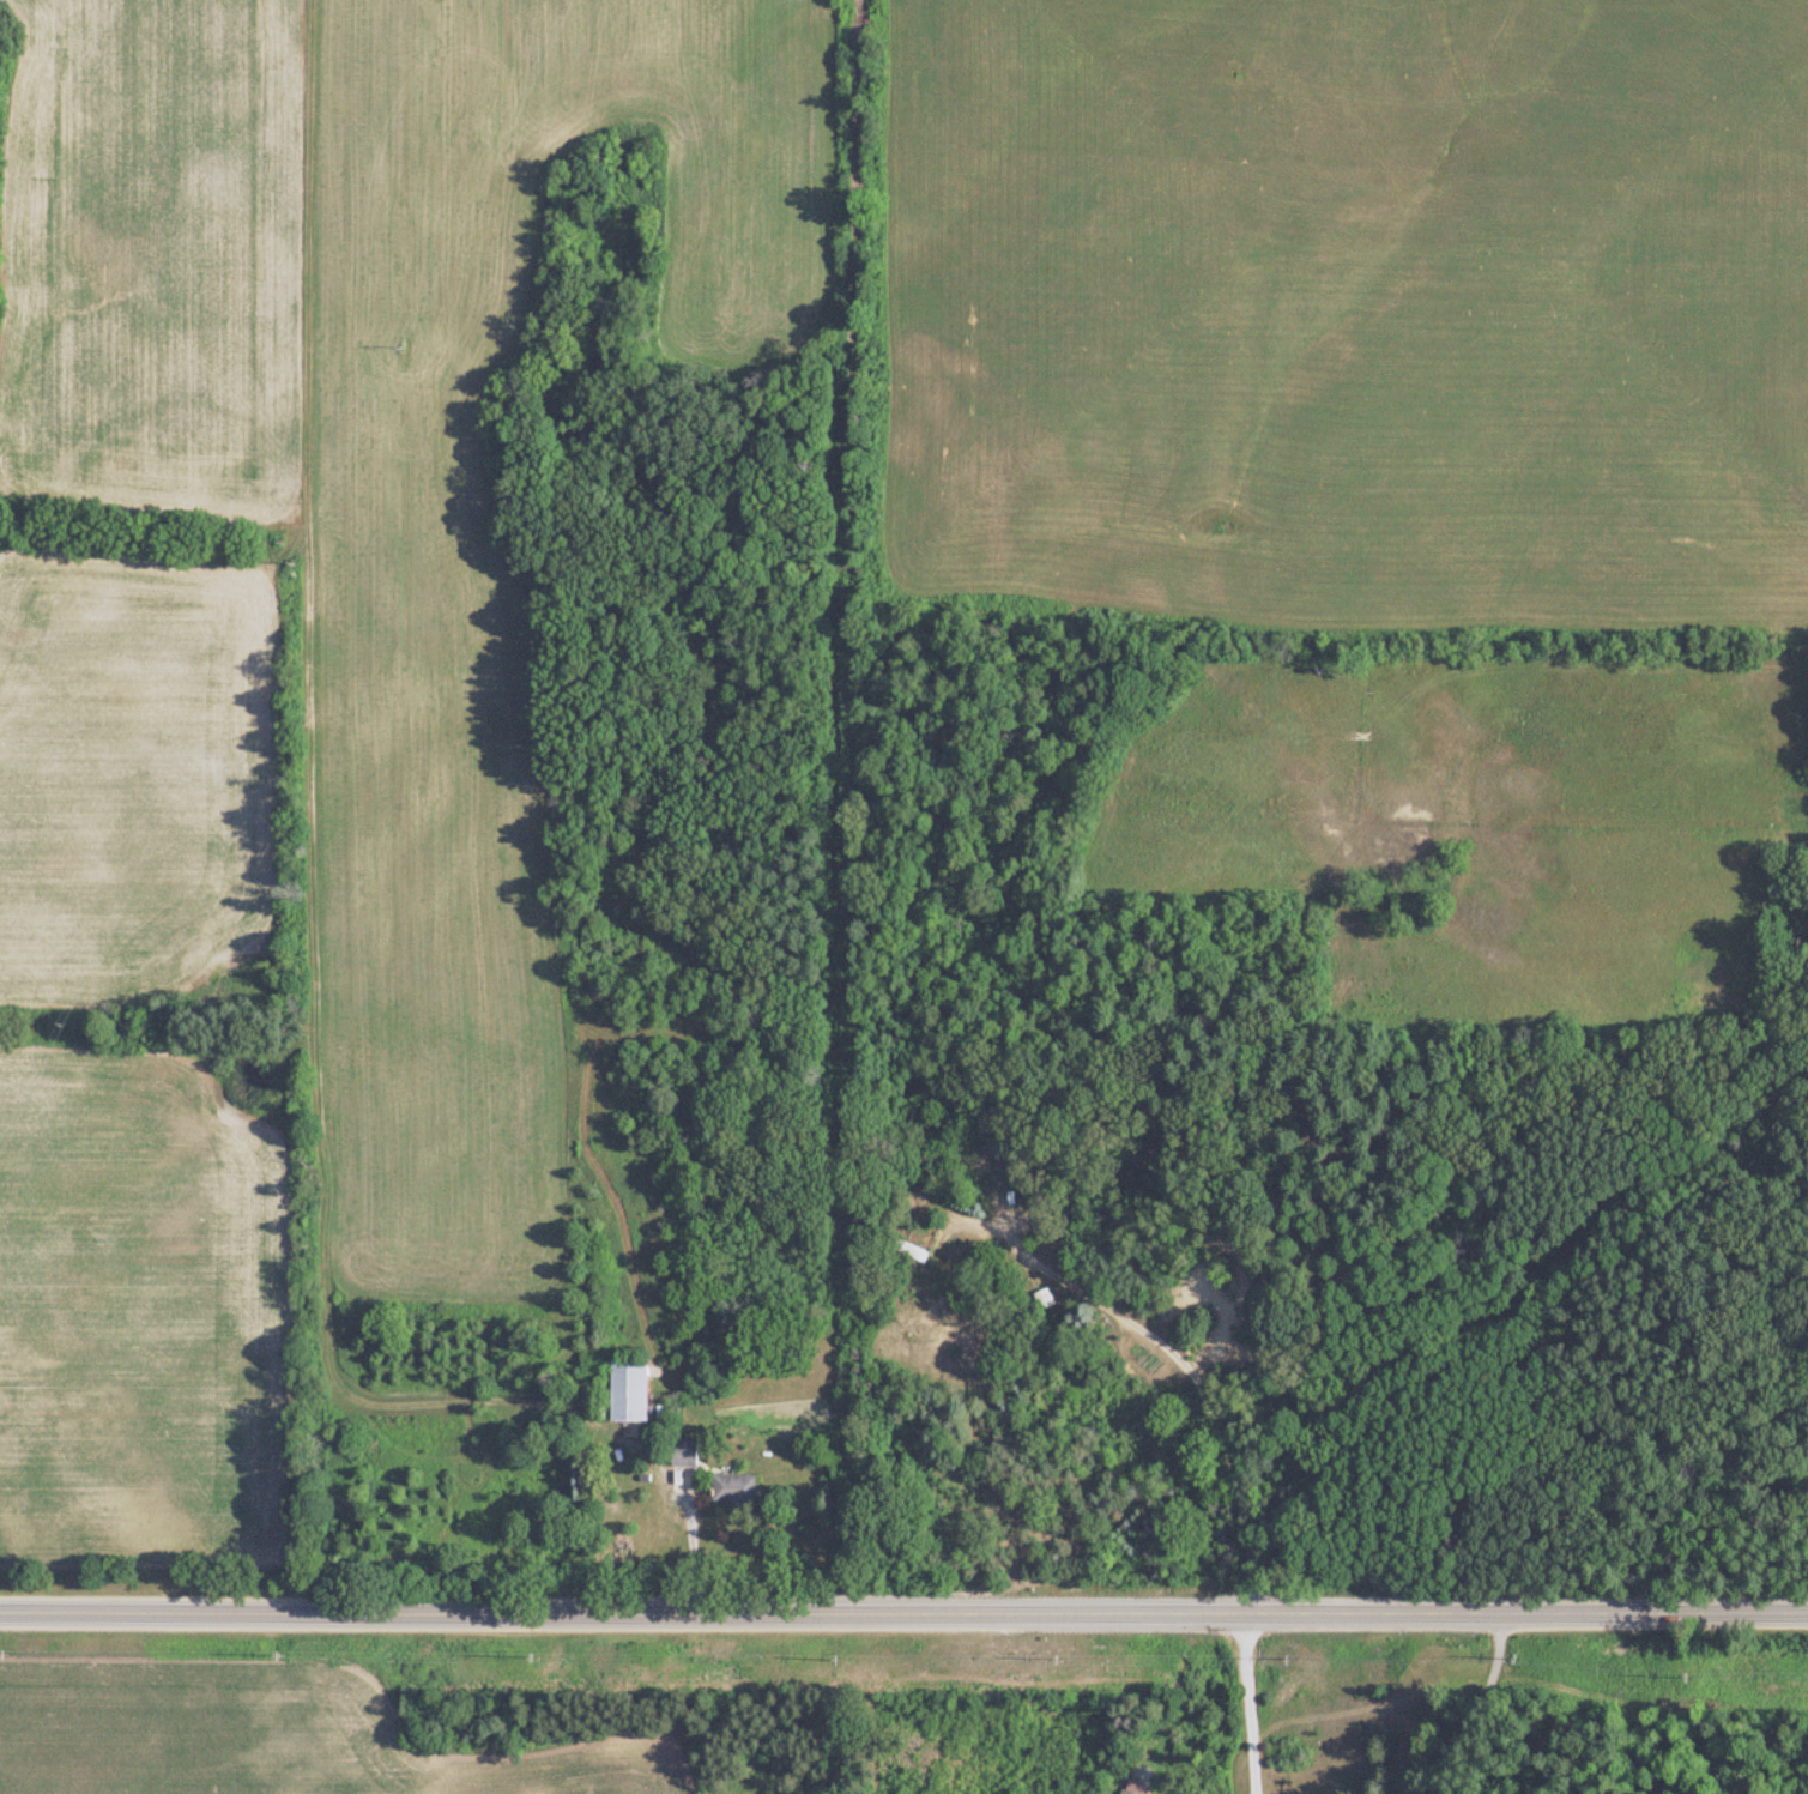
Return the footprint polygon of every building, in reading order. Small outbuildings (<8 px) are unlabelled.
[(1031,1297),(1039,1312),(1052,1305),(1044,1290),(1031,1297)] [(644,1360),(607,1360),(607,1422),(644,1422),(644,1360)] [(670,1467),(693,1467),(693,1446),(682,1446),(682,1455),(670,1455),(670,1467)] [(752,1474),(709,1474),(709,1505),(752,1505),(752,1474)]
